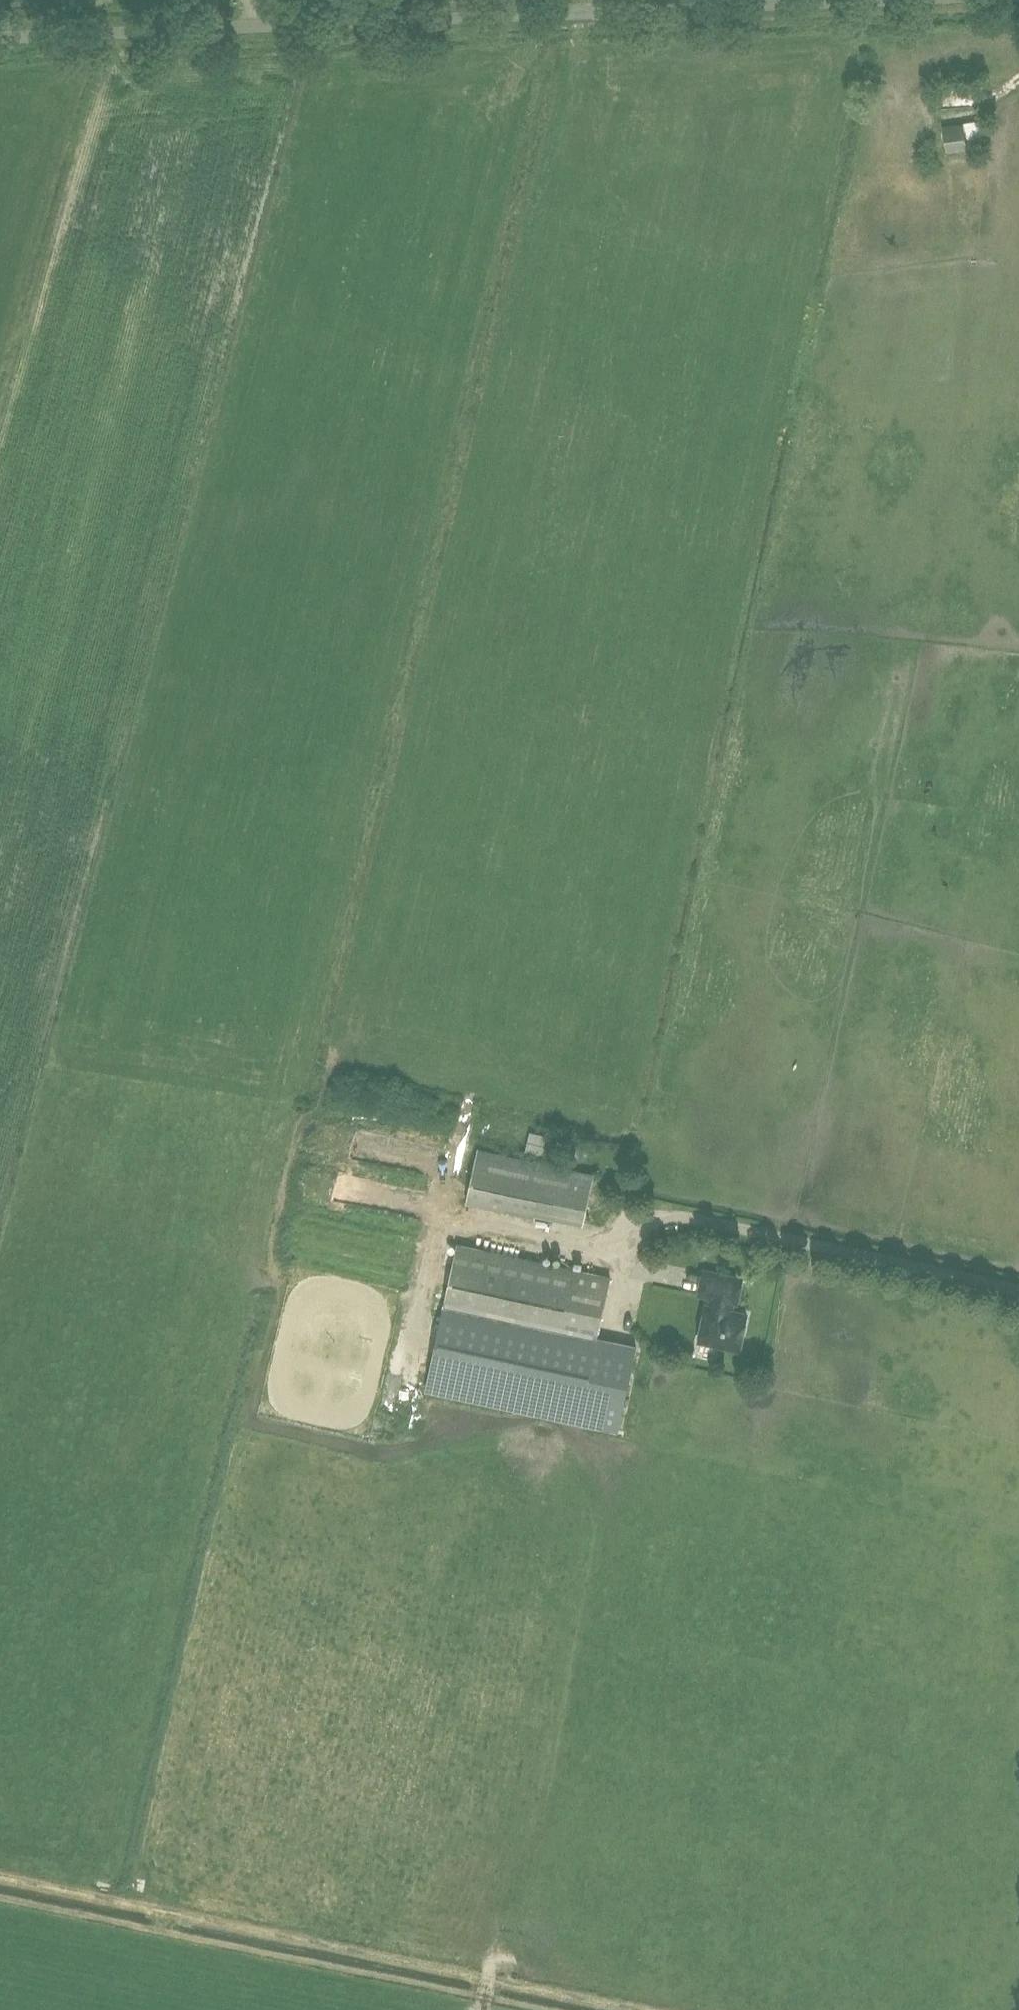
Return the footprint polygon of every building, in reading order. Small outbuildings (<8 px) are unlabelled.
[(947,153),(968,148),(979,146),(976,122),(963,123),(943,126),(947,153)] [(583,1222),(593,1174),(479,1150),(468,1202),(532,1215),(533,1211),(583,1222)] [(443,1313),(425,1390),(618,1432),(634,1355),(637,1344),(612,1339),(597,1335),(609,1278),(457,1245),(443,1313)] [(741,1277),(703,1269),(698,1295),(712,1297),(710,1305),(706,1304),(699,1338),(738,1347),(746,1313),(730,1309),(732,1300),(737,1301),(741,1277)]
